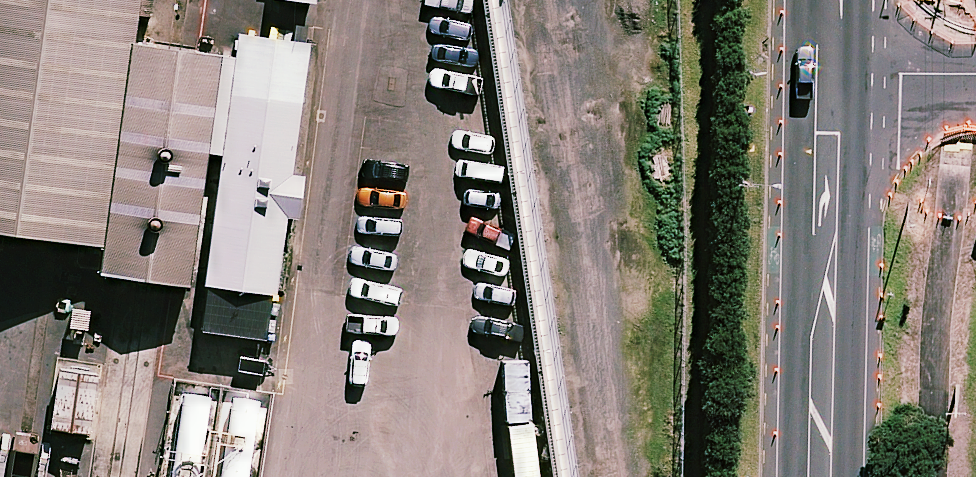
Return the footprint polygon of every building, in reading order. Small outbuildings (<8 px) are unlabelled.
[(61,238),(115,246),(149,0),(0,0),(0,230),(61,238)] [(322,43),(252,33),(216,285),(286,295),(298,215),(309,216),(315,176),(303,174),(322,43)] [(185,45),(148,40),(114,272),(153,278),(200,285),(234,52),(185,45)] [(88,435),(94,386),(55,381),(50,430),(88,435)] [(200,459),(206,394),(179,392),(173,457),(200,459)] [(225,396),(217,476),(250,476),(259,399),(225,396)]
